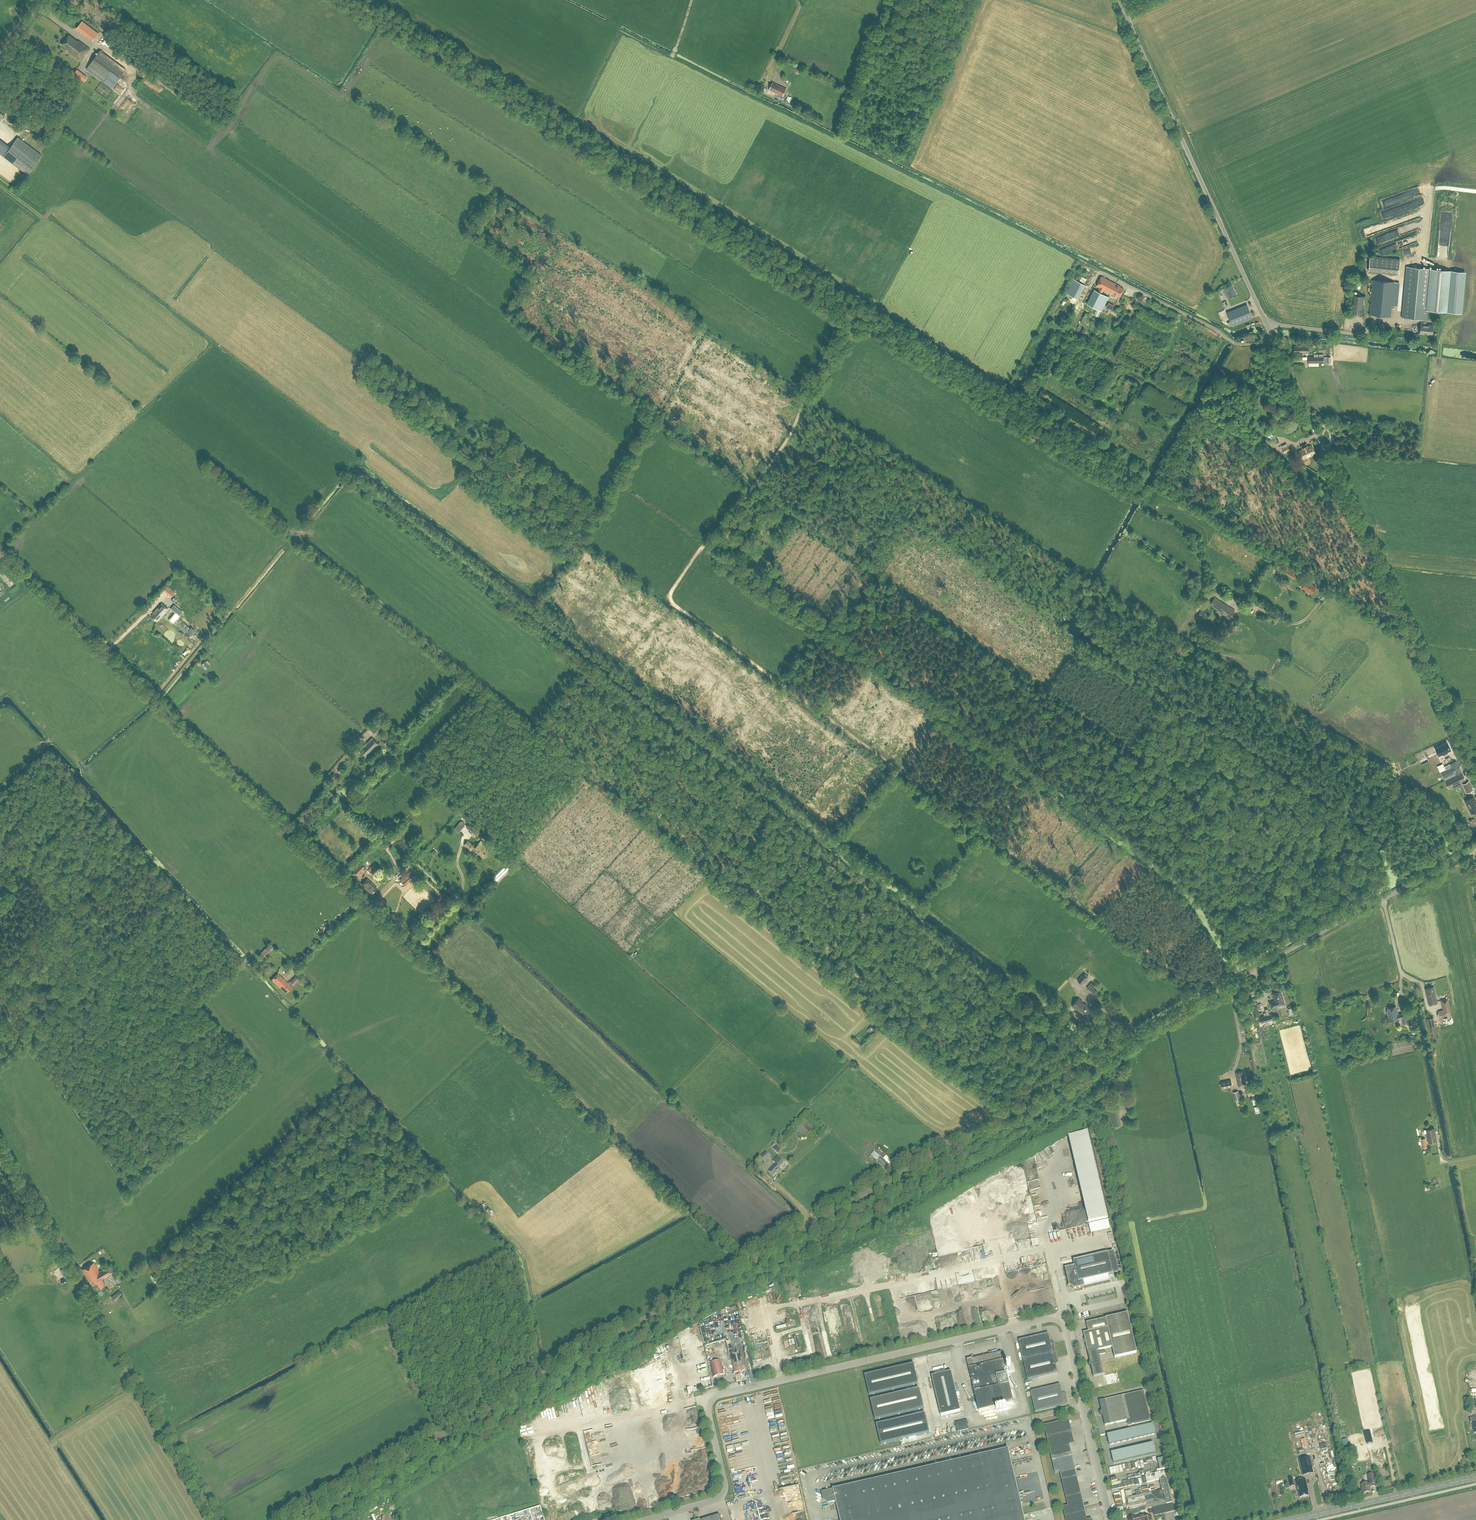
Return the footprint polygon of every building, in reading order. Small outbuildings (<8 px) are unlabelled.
[(46,16),(43,20),(52,26),(55,22),(46,16)] [(86,35),(89,32),(72,22),(70,25),(86,35)] [(95,35),(89,32),(86,37),(92,40),(95,35)] [(78,41),(69,35),(62,44),(70,51),(69,52),(80,61),(90,49),(79,40),(78,41)] [(126,69),(116,62),(100,50),(86,69),(112,88),(126,69)] [(786,88),(773,82),(769,89),(783,96),(786,88)] [(3,156),(7,158),(27,174),(42,155),(18,137),(3,156)] [(1402,199),(1400,193),(1382,199),(1385,208),(1388,207),(1387,204),(1402,199)] [(1368,271),(1398,274),(1400,259),(1370,256),(1368,271)] [(1427,310),(1460,313),(1464,271),(1406,266),(1401,317),(1421,319),(1420,324),(1419,324),(1419,333),(1432,334),(1433,324),(1426,324),(1427,310)] [(1103,289),(1111,294),(1112,293),(1119,297),(1123,289),(1120,287),(1121,286),(1101,276),(1096,286),(1099,287),(1097,291),(1094,289),(1086,303),(1101,311),(1108,296),(1101,293),(1103,289)] [(1085,284),(1074,278),(1066,293),(1078,299),(1085,284)] [(1391,317),(1392,306),(1396,306),(1399,282),(1394,282),(1373,280),(1370,315),(1391,317)] [(1229,297),(1236,294),(1232,284),(1225,287),(1226,290),(1224,291),(1227,298),(1229,297)] [(1351,312),(1361,313),(1363,296),(1353,295),(1351,312)] [(1226,312),(1232,326),(1252,318),(1247,304),(1226,312)] [(1268,444),(1273,447),(1280,444),(1278,439),(1273,442),(1267,438),(1265,442),(1268,444)] [(1308,447),(1307,445),(1302,448),(1303,449),(1299,451),(1299,452),(1298,452),(1300,455),(1300,454),(1304,461),(1305,461),(1308,460),(1309,459),(1308,456),(1316,452),(1312,445),(1308,447)] [(1298,573),(1290,567),(1286,573),(1295,578),(1298,573)] [(1302,588),(1312,593),(1316,586),(1306,580),(1302,588)] [(1209,605),(1222,613),(1221,614),(1228,619),(1234,610),(1215,597),(1209,605)] [(151,615),(157,621),(168,608),(162,603),(151,615)] [(1197,616),(1204,620),(1212,609),(1205,604),(1197,616)] [(174,605),(171,608),(176,613),(179,609),(174,605)] [(175,614),(170,619),(180,629),(182,627),(187,631),(190,628),(175,614)] [(204,661),(201,665),(204,667),(204,666),(207,668),(210,664),(206,660),(205,662),(204,661)] [(370,728),(372,730),(376,734),(385,724),(381,720),(376,726),(374,724),(370,728)] [(395,731),(388,724),(386,726),(393,733),(395,731)] [(359,750),(366,756),(378,744),(371,737),(359,750)] [(1447,742),(1435,748),(1439,755),(1443,753),(1443,754),(1447,752),(1447,751),(1450,749),(1447,742)] [(1449,768),(1441,772),(1445,779),(1461,771),(1456,761),(1450,763),(1452,767),(1449,768)] [(1462,773),(1445,781),(1448,787),(1465,779),(1462,773)] [(1457,804),(1462,802),(1459,795),(1454,798),(1457,804)] [(1471,813),(1475,810),(1475,802),(1473,796),(1465,800),(1471,813)] [(459,820),(454,825),(458,828),(463,824),(459,820)] [(467,840),(464,844),(469,849),(473,844),(467,840)] [(481,840),(479,843),(475,848),(480,852),(479,853),(484,858),(489,852),(485,848),(487,845),(481,840)] [(354,871),(357,875),(365,867),(361,863),(354,871)] [(373,864),(367,870),(372,874),(377,869),(373,864)] [(362,884),(371,893),(377,887),(367,878),(362,884)] [(271,949),(268,945),(261,952),(265,956),(271,949)] [(272,979),(285,993),(292,987),(278,973),(272,979)] [(1088,978),(1083,973),(1077,980),(1083,984),(1088,978)] [(294,975),(288,981),(292,985),(298,978),(294,975)] [(1091,982),(1087,987),(1091,991),(1095,985),(1091,982)] [(1437,1002),(1433,986),(1425,988),(1429,1004),(1437,1002)] [(1285,1004),(1281,991),(1273,993),(1275,1000),(1269,1002),(1271,1008),(1285,1004)] [(1085,1003),(1084,1004),(1081,1002),(1082,1000),(1079,998),(1072,1006),(1079,1012),(1080,1011),(1085,1016),(1091,1009),(1087,1005),(1088,1005),(1085,1003)] [(1439,1015),(1444,1014),(1451,1013),(1448,998),(1440,999),(1443,1009),(1438,1010),(1439,1015)] [(1254,1016),(1260,1015),(1257,1006),(1252,1007),(1254,1016)] [(1408,1024),(1405,1012),(1397,1014),(1396,1006),(1387,1008),(1389,1016),(1388,1016),(1389,1020),(1399,1018),(1402,1018),(1403,1024),(1408,1024)] [(1260,1017),(1262,1022),(1272,1020),(1270,1014),(1260,1017)] [(1246,1084),(1243,1071),(1235,1072),(1238,1086),(1246,1084)] [(1126,1089),(1122,1075),(1114,1077),(1118,1091),(1126,1089)] [(1221,1082),(1222,1088),(1232,1086),(1231,1079),(1221,1082)] [(1120,1124),(1118,1116),(1116,1107),(1110,1108),(1114,1126),(1120,1124)] [(1434,1128),(1426,1129),(1428,1143),(1437,1141),(1434,1128)] [(1105,1223),(1087,1133),(1067,1137),(1084,1227),(1105,1223)] [(772,1147),(774,1149),(778,1153),(780,1150),(776,1146),(774,1144),(772,1147)] [(771,1155),(768,1151),(761,1158),(765,1161),(771,1155)] [(773,1167),(769,1172),(774,1176),(777,1173),(778,1174),(781,1170),(779,1168),(784,1162),(778,1156),(773,1162),(776,1164),(773,1167)] [(889,1165),(881,1158),(878,1161),(886,1169),(889,1165)] [(1426,1191),(1437,1188),(1436,1184),(1435,1184),(1435,1183),(1434,1183),(1433,1182),(1428,1183),(1429,1186),(1425,1187),(1426,1191)] [(1075,1267),(1065,1269),(1069,1286),(1068,1286),(1069,1287),(1069,1286),(1074,1289),(1074,1290),(1075,1289),(1085,1287),(1084,1282),(1113,1275),(1108,1253),(1073,1261),(1075,1267)] [(98,1288),(105,1284),(102,1278),(114,1272),(110,1264),(99,1271),(94,1262),(82,1269),(89,1280),(91,1280),(93,1284),(95,1282),(98,1288)] [(962,1271),(962,1283),(973,1282),(972,1272),(971,1272),(971,1270),(962,1271)] [(123,1294),(119,1290),(111,1296),(115,1301),(123,1294)] [(723,1327),(734,1323),(729,1309),(718,1312),(723,1327)] [(1100,1350),(1112,1348),(1115,1358),(1137,1353),(1128,1314),(1086,1323),(1088,1332),(1083,1333),(1085,1338),(1084,1340),(1084,1342),(1085,1342),(1090,1364),(1089,1364),(1089,1365),(1089,1366),(1089,1367),(1090,1367),(1091,1367),(1094,1378),(1104,1375),(1098,1351),(1099,1351),(1099,1353),(1100,1355),(1106,1354),(1105,1351),(1101,1352),(1100,1350)] [(1032,1382),(1032,1379),(1058,1373),(1055,1364),(1058,1363),(1056,1353),(1057,1353),(1056,1353),(1054,1343),(1051,1344),(1048,1334),(1019,1341),(1028,1380),(1025,1381),(1026,1383),(1032,1382)] [(741,1351),(730,1353),(734,1373),(745,1370),(741,1351)] [(1001,1352),(967,1360),(979,1413),(1014,1404),(1001,1352)] [(721,1360),(710,1363),(714,1377),(725,1375),(721,1360)] [(869,1396),(918,1384),(914,1365),(865,1376),(869,1396)] [(951,1372),(932,1377),(941,1416),(960,1411),(951,1372)] [(694,1381),(687,1383),(689,1392),(696,1391),(694,1381)] [(1060,1385),(1031,1392),(1035,1412),(1069,1404),(1068,1404),(1066,1394),(1063,1395),(1060,1385)] [(870,1401),(875,1420),(924,1409),(919,1389),(870,1401)] [(1143,1392),(1124,1396),(1105,1401),(1105,1400),(1099,1402),(1102,1412),(1101,1412),(1100,1413),(1100,1415),(1102,1416),(1103,1416),(1105,1426),(1110,1425),(1127,1421),(1128,1425),(1150,1420),(1143,1392)] [(925,1414),(876,1425),(881,1445),(930,1434),(925,1414)] [(956,1428),(968,1425),(967,1420),(955,1423),(956,1428)] [(1044,1426),(1055,1473),(1060,1472),(1068,1507),(1063,1508),(1066,1519),(1087,1519),(1069,1445),(1074,1444),(1069,1420),(1044,1426)] [(1153,1425),(1107,1435),(1109,1445),(1155,1435),(1153,1425)] [(1153,1444),(1111,1453),(1113,1463),(1155,1454),(1153,1444)] [(1008,1450),(1008,1449),(1008,1450),(833,1490),(821,1493),(823,1500),(829,1504),(836,1502),(840,1519),(1024,1519),(1008,1450)] [(1299,1460),(1303,1476),(1313,1473),(1309,1458),(1299,1460)] [(842,1472),(841,1475),(836,1474),(835,1476),(836,1477),(835,1480),(840,1482),(841,1479),(844,1480),(847,1473),(842,1472)] [(1130,1510),(1137,1509),(1145,1507),(1145,1510),(1153,1508),(1155,1516),(1174,1512),(1167,1479),(1166,1479),(1164,1472),(1160,1473),(1145,1476),(1147,1483),(1161,1480),(1161,1481),(1160,1481),(1162,1491),(1127,1499),(1130,1510)] [(1370,1488),(1376,1487),(1373,1474),(1367,1475),(1369,1482),(1368,1482),(1369,1483),(1361,1485),(1362,1494),(1371,1492),(1370,1488)] [(1308,1492),(1305,1480),(1295,1482),(1298,1493),(1300,1498),(1308,1496),(1308,1493),(1308,1492)]
